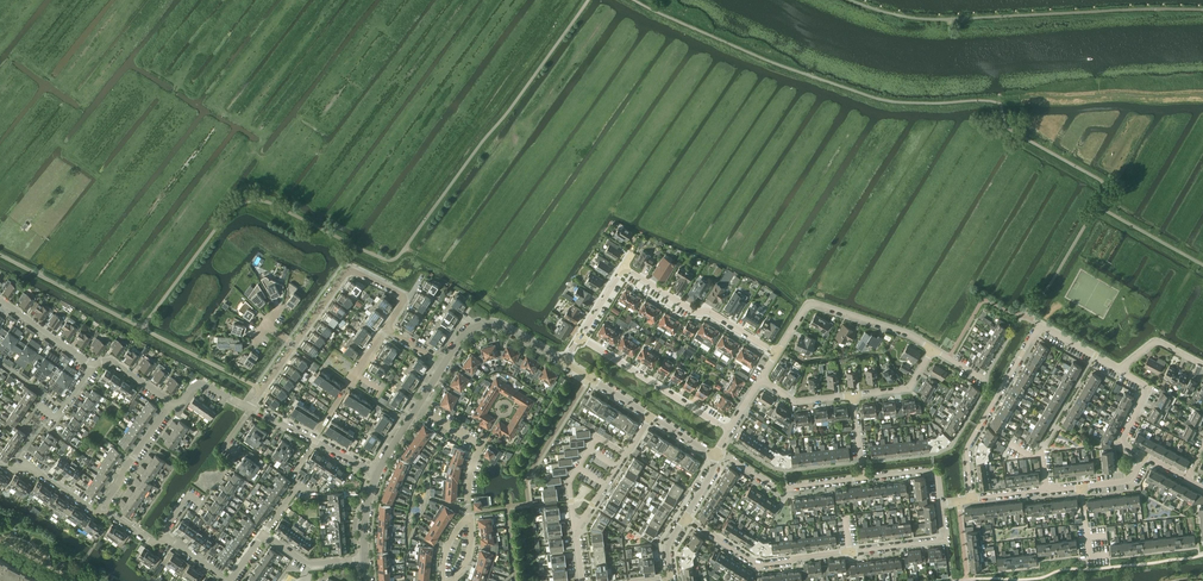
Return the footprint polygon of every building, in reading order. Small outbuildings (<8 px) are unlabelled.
[(619,227),(613,236),(621,241),(623,239),(626,241),(632,232),(622,226),(621,228),(619,227)] [(609,244),(604,252),(615,259),(620,251),(613,247),(616,243),(609,239),(606,243),(609,244)] [(650,267),(654,260),(649,257),(650,255),(642,250),(635,262),(643,266),(645,264),(650,267)] [(596,265),(595,268),(605,274),(610,267),(606,264),(606,263),(607,260),(598,255),(595,260),(597,261),(596,263),(596,265)] [(659,276),(659,277),(664,280),(668,273),(669,274),(675,264),(671,261),(673,259),(669,257),(667,259),(663,256),(657,266),(658,266),(654,273),(659,276)] [(682,291),(693,274),(686,271),(687,271),(686,270),(685,271),(679,268),(675,274),(680,277),(674,286),(682,291)] [(595,290),(602,279),(590,272),(587,276),(589,277),(585,284),(595,290)] [(284,285),(276,281),(271,279),(270,280),(268,277),(267,277),(267,276),(266,276),(265,276),(264,276),(261,278),(265,286),(270,295),(272,298),(280,294),(279,292),(283,290),(284,285)] [(696,282),(691,290),(702,297),(710,284),(700,277),(697,282),(696,282)] [(2,287),(5,289),(3,291),(11,297),(19,286),(14,282),(13,284),(10,282),(11,281),(8,279),(7,280),(2,287)] [(429,290),(427,293),(434,297),(436,294),(439,288),(441,284),(435,281),(433,284),(427,280),(426,281),(425,281),(422,286),(429,290)] [(351,290),(349,293),(356,298),(359,295),(358,295),(362,289),(361,289),(364,285),(358,282),(356,285),(351,281),(350,282),(349,281),(345,286),(351,290)] [(286,302),(286,303),(288,306),(288,307),(288,308),(289,309),(290,311),(290,310),(293,307),(301,296),(294,292),(297,288),(290,283),(290,282),(289,282),(289,283),(289,284),(288,288),(287,295),(290,297),(287,302),(286,302)] [(265,296),(258,284),(257,283),(254,288),(248,296),(254,301),(259,307),(265,302),(262,298),(265,296)] [(725,289),(723,288),(724,288),(724,287),(723,286),(723,285),(722,285),(721,285),(720,285),(720,286),(719,286),(716,284),(708,297),(716,302),(718,300),(722,302),(727,294),(723,291),(725,289)] [(577,297),(575,301),(585,307),(590,299),(588,298),(591,294),(578,286),(573,294),(577,297)] [(618,300),(626,305),(634,293),(630,291),(630,292),(625,289),(618,300)] [(745,298),(735,291),(730,298),(731,299),(729,302),(729,301),(724,308),(734,314),(736,311),(740,313),(746,303),(743,301),(745,298)] [(18,299),(21,301),(20,303),(27,309),(35,297),(30,294),(29,296),(26,293),(26,294),(23,292),(18,299)] [(336,298),(342,302),(349,308),(350,308),(348,306),(350,303),(352,305),(356,298),(349,293),(346,297),(342,293),(341,294),(340,293),(336,298)] [(376,302),(373,305),(380,310),(382,307),(389,312),(392,307),(391,306),(392,305),(386,301),(389,298),(384,293),(381,297),(380,297),(376,302)] [(414,298),(426,305),(428,302),(430,303),(434,297),(427,293),(425,297),(419,293),(418,293),(414,298)] [(449,302),(447,306),(453,310),(455,307),(463,312),(466,306),(465,305),(460,301),(462,298),(456,293),(454,297),(453,297),(450,303),(449,302)] [(634,293),(626,305),(634,310),(641,299),(636,296),(637,295),(634,293)] [(418,309),(416,312),(423,316),(426,310),(424,309),(426,305),(414,298),(411,303),(412,304),(412,305),(418,309)] [(250,319),(254,312),(251,310),(253,307),(245,300),(238,310),(243,313),(242,314),(250,319)] [(644,301),(638,312),(646,317),(653,305),(650,303),(649,304),(644,301)] [(33,310),(36,312),(35,314),(42,319),(50,308),(46,305),(44,306),(38,302),(33,310)] [(329,308),(335,312),(343,318),(343,317),(341,316),(343,313),(345,314),(349,308),(342,302),(339,306),(335,303),(334,304),(333,303),(329,308)] [(755,326),(763,314),(760,311),(758,310),(756,309),(758,306),(753,303),(750,309),(748,308),(742,319),(746,321),(755,326)] [(371,312),(369,315),(381,323),(384,318),(383,317),(384,317),(378,312),(380,310),(373,305),(372,304),(368,309),(371,312)] [(577,314),(580,309),(574,305),(571,309),(569,308),(564,316),(575,323),(580,315),(577,314)] [(653,305),(646,317),(653,322),(654,321),(661,311),(656,308),(657,307),(653,305)] [(446,312),(444,316),(455,323),(458,318),(457,317),(458,317),(452,313),(453,310),(447,306),(443,311),(446,312)] [(403,316),(415,323),(417,320),(419,321),(423,316),(416,312),(414,315),(408,311),(407,312),(406,311),(403,316)] [(47,319),(50,321),(49,323),(56,329),(64,318),(59,314),(58,316),(55,314),(52,312),(47,319)] [(322,318),(328,322),(336,327),(334,326),(336,323),(338,324),(343,318),(335,312),(332,316),(328,313),(327,314),(326,313),(322,318)] [(664,314),(656,327),(664,332),(665,330),(673,318),(670,316),(669,315),(669,316),(664,314)] [(815,314),(809,324),(824,332),(825,332),(823,335),(826,338),(829,333),(828,332),(833,324),(830,321),(829,323),(815,314)] [(365,317),(361,322),(367,327),(369,324),(375,328),(376,328),(377,328),(381,323),(369,315),(366,319),(365,317)] [(400,323),(407,327),(405,330),(411,334),(415,328),(412,327),(415,323),(403,316),(400,321),(401,322),(400,323)] [(439,318),(436,324),(442,328),(444,325),(450,329),(451,328),(452,329),(455,323),(444,316),(441,320),(439,318)] [(230,330),(230,331),(229,331),(238,333),(238,332),(244,334),(246,326),(242,325),(243,322),(243,321),(234,317),(235,317),(234,317),(234,318),(233,318),(233,319),(232,319),(232,320),(231,320),(231,321),(231,322),(230,323),(231,324),(230,325),(230,326),(229,327),(229,328),(229,329),(230,330)] [(673,318),(665,330),(673,335),(674,333),(680,324),(676,321),(676,320),(673,318)] [(1007,321),(1006,323),(998,318),(994,326),(992,325),(991,328),(993,330),(994,328),(1005,335),(1008,329),(1007,328),(1010,323),(1007,321)] [(570,331),(573,327),(562,320),(564,321),(560,328),(558,326),(554,332),(564,338),(569,331),(570,331)] [(698,324),(694,322),(693,323),(689,320),(682,331),(681,332),(689,337),(690,336),(698,324)] [(772,338),(779,327),(771,322),(770,324),(765,320),(760,327),(766,330),(764,333),(772,338)] [(61,328),(64,330),(63,332),(70,337),(78,326),(74,323),(72,324),(69,322),(66,321),(61,328)] [(315,327),(321,331),(329,337),(327,335),(329,332),(331,334),(336,327),(328,322),(325,326),(321,322),(320,323),(319,322),(315,327)] [(359,329),(356,332),(368,341),(372,336),(370,335),(371,334),(365,330),(367,327),(361,322),(357,328),(359,329)] [(604,322),(597,333),(602,336),(601,337),(605,340),(612,327),(604,322)] [(703,322),(696,334),(694,337),(702,342),(712,326),(708,324),(708,325),(703,322)] [(434,331),(432,334),(444,342),(447,336),(446,336),(446,335),(440,331),(442,328),(436,324),(432,329),(434,331)] [(851,341),(855,333),(852,331),(853,330),(843,324),(835,337),(845,343),(847,339),(851,341)] [(4,329),(0,334),(9,340),(18,328),(12,325),(8,331),(4,329)] [(712,326),(702,342),(710,347),(712,344),(719,333),(714,330),(715,329),(712,326)] [(612,327),(605,340),(608,342),(609,341),(613,343),(620,332),(612,327)] [(18,328),(9,340),(18,346),(22,341),(18,338),(23,332),(18,328)] [(991,334),(1001,340),(1005,335),(994,328),(993,330),(994,330),(991,334)] [(75,338),(78,340),(77,342),(84,347),(92,336),(87,332),(86,334),(80,330),(75,338)] [(308,337),(314,341),(322,347),(322,346),(320,345),(322,342),(324,343),(329,337),(321,331),(318,335),(314,332),(313,333),(312,332),(308,337)] [(352,335),(348,340),(357,346),(355,345),(357,342),(363,346),(363,345),(364,346),(368,341),(356,332),(354,336),(352,335)] [(865,332),(856,346),(861,350),(866,342),(872,345),(871,346),(875,348),(882,337),(878,335),(877,337),(871,333),(870,335),(865,332)] [(1,352),(9,340),(0,334),(0,341),(1,341),(0,342),(0,351),(1,352)] [(428,336),(424,342),(431,346),(433,343),(439,347),(439,346),(441,347),(444,342),(432,334),(430,338),(428,336)] [(624,335),(617,346),(621,348),(620,349),(624,352),(633,337),(634,337),(633,336),(630,334),(628,337),(624,335)] [(986,336),(984,339),(986,341),(987,339),(998,346),(1001,340),(991,334),(989,338),(986,336)] [(723,335),(716,346),(715,348),(716,349),(715,349),(721,353),(722,352),(722,353),(724,351),(731,339),(728,336),(727,338),(723,335)] [(815,339),(808,336),(805,335),(803,340),(799,338),(794,348),(809,354),(814,344),(813,343),(815,339)] [(233,337),(217,336),(217,344),(217,345),(218,346),(219,347),(220,348),(221,348),(222,348),(223,348),(235,347),(234,349),(242,349),(242,343),(239,342),(239,339),(233,339),(233,337)] [(90,344),(93,346),(92,348),(100,354),(106,345),(108,347),(111,342),(109,341),(108,341),(107,342),(103,339),(102,341),(98,339),(95,337),(90,344)] [(633,337),(624,352),(627,354),(628,353),(632,356),(633,356),(640,345),(639,344),(640,342),(633,337)] [(22,341),(18,346),(27,353),(36,341),(31,338),(26,344),(22,341)] [(110,346),(113,348),(111,350),(119,355),(121,352),(123,353),(125,350),(123,349),(127,344),(122,341),(121,342),(118,340),(115,338),(110,346)] [(731,339),(724,351),(722,353),(723,353),(722,353),(730,358),(739,345),(734,342),(735,341),(731,339)] [(987,341),(985,345),(995,351),(998,346),(987,339),(986,341),(987,341)] [(1,352),(6,355),(11,349),(15,351),(18,346),(9,340),(1,352)] [(354,350),(357,346),(348,340),(344,346),(346,348),(343,351),(349,355),(348,357),(354,360),(358,354),(357,353),(358,353),(354,350)] [(36,341),(27,353),(37,359),(40,354),(36,351),(41,345),(36,341)] [(313,355),(315,352),(317,353),(322,347),(314,341),(311,345),(307,342),(306,343),(305,342),(301,347),(313,355)] [(1048,353),(1049,353),(1052,350),(1051,346),(1048,344),(1047,346),(1040,342),(1036,348),(1047,354),(1048,353)] [(381,349),(393,357),(395,353),(397,354),(400,349),(394,345),(392,348),(386,344),(385,345),(384,344),(381,349)] [(488,345),(491,358),(495,356),(496,358),(500,359),(500,351),(496,351),(495,344),(493,345),(493,344),(488,345)] [(688,344),(685,348),(693,353),(696,349),(688,344)] [(483,354),(480,356),(484,362),(487,360),(487,359),(491,358),(488,345),(483,346),(483,347),(481,348),(483,354)] [(500,351),(500,359),(503,359),(504,357),(508,359),(513,347),(509,345),(508,346),(506,346),(504,351),(500,351)] [(977,350),(980,352),(981,350),(992,357),(995,351),(985,345),(982,349),(979,347),(977,350)] [(14,361),(19,364),(27,353),(18,346),(15,351),(19,354),(14,361)] [(907,346),(901,356),(905,358),(906,357),(910,359),(909,360),(914,363),(919,353),(907,346)] [(513,347),(508,359),(512,361),(511,362),(513,363),(511,367),(515,369),(520,359),(517,357),(519,352),(517,351),(518,349),(513,347)] [(643,347),(636,358),(641,361),(640,362),(644,364),(651,352),(643,347)] [(735,358),(743,363),(751,351),(747,349),(747,350),(742,347),(735,358)] [(123,355),(126,357),(125,359),(133,365),(141,354),(136,350),(135,352),(131,350),(128,348),(123,355)] [(1033,353),(1043,359),(1045,355),(1049,357),(1050,354),(1049,353),(1048,353),(1047,354),(1036,348),(1033,353)] [(380,361),(380,362),(389,367),(392,362),(390,360),(393,357),(381,349),(377,354),(379,355),(378,356),(384,360),(382,362),(380,361)] [(40,354),(37,359),(46,366),(54,354),(49,350),(44,357),(40,354)] [(978,356),(988,362),(992,357),(981,350),(980,352),(981,352),(978,356)] [(250,366),(258,356),(257,355),(257,354),(255,353),(251,351),(247,357),(244,354),(243,356),(242,356),(238,361),(246,366),(246,365),(249,367),(250,365),(250,366)] [(751,351),(743,363),(751,368),(758,357),(754,354),(754,353),(751,351)] [(651,352),(644,364),(647,366),(648,365),(652,368),(659,357),(651,352)] [(27,353),(19,364),(24,368),(29,361),(33,364),(37,359),(27,353)] [(1033,353),(1030,359),(1041,365),(1042,364),(1041,363),(1043,359),(1033,353)] [(54,354),(46,366),(55,372),(58,367),(54,364),(59,358),(54,354)] [(466,359),(477,367),(479,363),(481,364),(484,362),(480,356),(477,358),(472,354),(470,356),(469,355),(466,359)] [(291,361),(297,365),(304,371),(305,370),(303,369),(305,366),(307,367),(311,361),(304,355),(301,359),(296,356),(296,357),(295,356),(291,361)] [(520,359),(515,369),(518,370),(519,368),(525,372),(527,369),(533,358),(529,355),(528,356),(526,355),(523,360),(520,359)] [(972,362),(974,364),(975,362),(985,368),(988,362),(978,356),(976,355),(972,362)] [(138,364),(141,366),(139,368),(147,373),(155,362),(150,359),(149,360),(146,358),(146,359),(143,357),(138,364)] [(707,357),(705,360),(714,366),(716,362),(707,357)] [(1164,365),(1166,361),(1159,357),(1157,361),(1149,357),(1144,366),(1158,373),(1162,364),(1164,365)] [(412,362),(408,367),(408,368),(415,371),(417,368),(424,373),(427,368),(426,367),(427,366),(421,363),(422,361),(417,358),(416,360),(416,359),(414,363),(412,362)] [(535,376),(539,370),(535,368),(539,362),(537,361),(537,360),(533,358),(527,369),(530,371),(527,375),(533,379),(535,376)] [(665,358),(657,371),(660,373),(661,372),(665,375),(673,363),(665,358)] [(32,374),(37,377),(46,366),(37,359),(33,364),(37,367),(32,374)] [(468,369),(466,372),(472,376),(475,372),(478,368),(477,367),(466,359),(463,363),(464,364),(463,366),(468,369)] [(778,363),(772,374),(778,378),(781,373),(784,375),(793,361),(791,359),(789,362),(786,361),(784,362),(783,366),(778,363)] [(1027,364),(1037,370),(1039,366),(1042,368),(1044,365),(1042,364),(1041,365),(1030,359),(1027,364)] [(385,374),(389,367),(380,362),(378,366),(374,363),(373,364),(372,363),(368,370),(373,373),(374,372),(380,376),(383,372),(385,374)] [(1068,367),(1078,373),(1082,367),(1073,362),(1071,366),(1069,365),(1068,367)] [(58,367),(55,372),(64,378),(72,367),(67,363),(62,370),(58,367)] [(889,382),(895,378),(892,374),(895,372),(889,364),(886,366),(888,368),(882,372),(889,382)] [(902,364),(899,369),(906,373),(909,368),(902,364)] [(928,376),(933,380),(934,380),(936,377),(941,380),(947,372),(934,364),(929,373),(930,373),(928,376)] [(1034,376),(1035,375),(1034,374),(1037,370),(1027,364),(1023,370),(1034,376)] [(1069,369),(1066,373),(1075,378),(1078,373),(1068,367),(1069,365),(1067,364),(1065,367),(1069,369)] [(284,371),(290,375),(298,380),(296,379),(298,376),(300,377),(304,371),(297,365),(294,369),(289,366),(289,367),(288,366),(284,371)] [(874,382),(874,377),(877,376),(876,365),(872,366),(872,367),(872,369),(866,370),(867,383),(874,382)] [(46,366),(37,377),(42,381),(47,374),(51,377),(55,372),(46,366)] [(151,373),(154,375),(153,378),(161,383),(168,372),(164,369),(163,370),(159,368),(156,366),(151,373)] [(539,370),(535,376),(538,378),(539,376),(544,380),(552,369),(548,367),(547,368),(545,366),(542,371),(539,370)] [(678,366),(669,379),(673,381),(674,380),(678,383),(686,371),(678,366)] [(1170,366),(1164,377),(1167,379),(1166,381),(1167,381),(1171,383),(1172,384),(1176,375),(1173,373),(1176,369),(1170,366)] [(72,367),(64,378),(73,385),(76,380),(72,377),(77,371),(72,367)] [(407,374),(405,378),(416,385),(420,380),(418,379),(419,378),(413,375),(415,371),(408,368),(408,367),(407,367),(403,372),(407,374)] [(103,381),(103,382),(104,383),(113,370),(111,368),(109,371),(106,368),(99,378),(103,381)] [(552,369),(544,380),(550,384),(548,387),(551,389),(556,382),(553,379),(557,374),(555,373),(556,372),(552,369)] [(797,372),(796,373),(791,369),(789,372),(782,382),(789,387),(792,382),(795,384),(801,375),(797,372)] [(855,384),(854,379),(858,379),(858,377),(857,369),(853,369),(853,372),(846,373),(848,385),(855,384)] [(113,370),(104,383),(105,384),(106,382),(109,385),(116,376),(113,373),(115,371),(113,370)] [(1020,375),(1030,381),(1031,382),(1034,378),(1035,379),(1037,376),(1035,375),(1034,376),(1023,370),(1020,375)] [(313,374),(309,380),(312,382),(313,380),(319,384),(326,374),(322,371),(321,372),(320,371),(316,376),(313,374)] [(836,387),(835,381),(839,381),(837,371),(834,372),(834,374),(827,375),(829,387),(836,387)] [(50,386),(55,390),(58,386),(64,378),(55,372),(51,377),(55,380),(50,386)] [(454,377),(465,384),(466,385),(468,382),(472,376),(466,372),(464,376),(459,372),(458,374),(456,373),(454,377)] [(1176,375),(1172,384),(1175,385),(1176,384),(1182,387),(1188,375),(1182,372),(1179,376),(1176,375)] [(1062,378),(1072,384),(1075,378),(1066,373),(1064,377),(1063,376),(1062,378)] [(1098,384),(1097,386),(1100,387),(1102,384),(1099,382),(1101,378),(1092,373),(1089,378),(1098,384)] [(326,374),(319,384),(324,387),(331,378),(329,377),(326,374)] [(698,379),(690,374),(682,387),(685,389),(686,388),(691,391),(698,379)] [(733,374),(728,382),(740,389),(742,386),(741,385),(744,381),(733,374)] [(116,376),(109,385),(113,388),(112,389),(114,390),(123,377),(121,375),(119,378),(116,376)] [(277,380),(283,384),(291,390),(289,388),(291,385),(293,387),(298,380),(290,375),(287,379),(283,375),(282,376),(281,375),(277,380)] [(817,391),(816,386),(819,385),(818,375),(814,376),(815,378),(808,379),(809,391),(817,391)] [(1028,387),(1028,386),(1028,385),(1030,381),(1020,375),(1017,381),(1028,387)] [(1062,380),(1060,384),(1069,389),(1072,384),(1062,378),(1063,376),(1061,375),(1059,378),(1062,380)] [(165,383),(168,385),(166,387),(174,393),(178,387),(180,388),(181,388),(184,384),(184,383),(177,378),(176,380),(173,377),(173,378),(170,376),(165,383)] [(123,377),(114,390),(115,391),(115,390),(119,392),(126,383),(123,380),(124,378),(123,377)] [(456,387),(455,391),(463,395),(465,392),(461,390),(465,384),(454,377),(451,382),(452,382),(451,384),(456,387)] [(55,390),(60,394),(65,387),(69,390),(73,385),(64,378),(58,386),(55,390)] [(331,378),(324,387),(329,391),(336,381),(332,379),(331,378)] [(396,385),(397,386),(403,390),(405,387),(411,391),(412,390),(413,390),(416,385),(405,378),(402,381),(399,379),(396,385)] [(496,378),(491,387),(498,392),(499,390),(500,391),(505,384),(496,378)] [(1089,378),(1086,384),(1095,389),(1097,386),(1098,384),(1089,378)] [(922,385),(933,391),(935,388),(937,389),(940,384),(934,380),(933,380),(932,383),(926,379),(922,385)] [(1185,382),(1181,391),(1184,393),(1185,390),(1191,393),(1197,382),(1191,379),(1188,384),(1185,382)] [(336,381),(329,391),(334,395),(341,386),(340,385),(340,384),(336,381)] [(711,387),(703,381),(694,395),(698,397),(699,396),(703,399),(711,387)] [(1013,386),(1023,392),(1026,388),(1029,390),(1031,387),(1028,386),(1028,387),(1017,381),(1013,386)] [(126,383),(119,392),(123,395),(122,396),(123,397),(124,396),(133,384),(131,382),(129,385),(126,383)] [(728,382),(723,390),(734,397),(737,392),(738,393),(740,389),(728,382)] [(1116,383),(1113,389),(1118,392),(1122,386),(1116,383)] [(22,391),(32,399),(36,394),(23,384),(21,387),(24,389),(22,391)] [(124,396),(123,397),(125,398),(125,397),(129,399),(136,390),(133,387),(134,385),(133,384),(124,396)] [(270,390),(276,394),(284,400),(284,399),(282,398),(284,395),(286,396),(291,390),(283,384),(280,388),(276,385),(275,386),(274,385),(270,390)] [(505,384),(500,391),(510,397),(515,390),(505,384)] [(962,389),(964,391),(965,389),(976,395),(980,389),(970,384),(968,388),(965,386),(962,389)] [(1055,389),(1065,395),(1069,389),(1060,384),(1058,388),(1056,387),(1055,389)] [(1092,396),(1091,397),(1094,399),(1096,395),(1098,396),(1093,393),(1095,389),(1086,384),(1082,390),(1092,396)] [(482,395),(485,397),(492,402),(498,392),(491,387),(488,385),(482,395)] [(920,397),(923,398),(929,402),(933,395),(931,395),(933,391),(922,385),(919,390),(922,392),(920,397)] [(1190,403),(1192,404),(1193,402),(1194,403),(1196,399),(1197,399),(1198,397),(1202,400),(1202,385),(1200,390),(1197,388),(1190,403)] [(395,392),(393,396),(405,403),(408,398),(407,397),(408,397),(401,393),(403,390),(397,386),(393,391),(395,392)] [(1021,398),(1022,397),(1021,396),(1023,392),(1013,386),(1010,392),(1021,398)] [(1055,391),(1053,395),(1062,401),(1065,395),(1055,389),(1056,387),(1054,386),(1052,389),(1055,391)] [(1161,393),(1159,397),(1169,403),(1171,404),(1175,396),(1161,388),(1159,392),(1161,393)] [(86,392),(99,402),(100,400),(99,400),(102,396),(92,389),(90,392),(87,391),(86,392)] [(966,391),(963,395),(973,401),(976,395),(965,389),(964,391),(966,391)] [(515,390),(510,397),(520,403),(525,396),(515,390)] [(1082,390),(1079,395),(1088,400),(1090,397),(1091,397),(1092,396),(1082,390)] [(15,395),(29,404),(32,399),(22,391),(22,392),(24,393),(22,396),(17,393),(15,395)] [(343,401),(349,404),(355,394),(351,392),(349,391),(343,401)] [(445,392),(443,397),(454,403),(456,399),(460,400),(463,395),(455,391),(453,394),(447,391),(446,393),(445,392)] [(94,406),(97,402),(98,403),(99,402),(86,392),(85,394),(87,396),(85,399),(94,406)] [(758,400),(762,402),(761,404),(764,406),(765,404),(768,407),(773,398),(763,392),(758,400)] [(1007,397),(1017,403),(1019,399),(1022,401),(1024,398),(1022,397),(1021,398),(1010,392),(1007,397)] [(1122,398),(1131,403),(1134,397),(1125,392),(1123,396),(1122,398)] [(717,397),(714,402),(715,403),(719,405),(717,410),(722,413),(725,409),(726,410),(729,405),(730,406),(732,402),(721,395),(718,393),(717,393),(716,395),(716,396),(717,397)] [(279,406),(284,400),(276,394),(273,398),(269,395),(268,396),(267,395),(262,401),(268,405),(269,404),(275,408),(277,405),(279,406)] [(355,394),(349,404),(355,408),(361,398),(359,397),(355,394)] [(580,404),(584,406),(589,410),(597,397),(591,394),(588,399),(584,397),(580,404)] [(19,401),(17,404),(25,410),(29,404),(15,395),(14,397),(19,401)] [(956,400),(958,402),(959,400),(970,406),(973,401),(963,395),(961,399),(958,397),(956,400)] [(1049,400),(1059,406),(1062,401),(1053,395),(1051,399),(1050,398),(1049,400)] [(1086,406),(1085,408),(1087,410),(1089,406),(1086,404),(1088,400),(1079,395),(1076,401),(1086,406)] [(1121,400),(1119,404),(1128,409),(1131,403),(1122,398),(1123,396),(1120,395),(1118,398),(1121,400)] [(188,405),(194,409),(202,397),(200,396),(198,399),(194,397),(188,405)] [(402,409),(405,403),(393,396),(391,399),(389,398),(385,404),(392,408),(394,405),(400,409),(400,408),(402,409)] [(525,396),(520,403),(521,404),(521,405),(528,410),(534,401),(525,396)] [(202,397),(194,409),(199,413),(205,405),(202,402),(204,398),(202,397)] [(452,406),(454,403),(443,397),(440,401),(442,402),(441,404),(446,406),(445,409),(453,414),(455,410),(453,409),(454,407),(452,406)] [(485,397),(479,407),(486,411),(492,402),(485,397)] [(597,397),(589,410),(594,413),(595,411),(602,400),(597,397)] [(1014,409),(1015,408),(1014,407),(1017,403),(1007,397),(1003,403),(1014,409)] [(1049,403),(1047,406),(1055,412),(1059,406),(1049,400),(1050,398),(1047,397),(1045,401),(1049,403)] [(1167,411),(1171,404),(1169,403),(1159,397),(1157,401),(1155,400),(1153,403),(1167,411)] [(292,409),(291,412),(292,413),(296,416),(303,406),(297,402),(299,400),(296,398),(290,407),(292,409)] [(361,398),(355,408),(360,411),(366,401),(362,398),(362,399),(361,398)] [(92,411),(93,410),(92,410),(94,406),(85,399),(83,402),(80,401),(79,402),(92,411)] [(902,407),(899,408),(899,411),(900,415),(903,415),(903,413),(909,412),(909,411),(908,399),(901,400),(902,407)] [(909,412),(916,412),(916,414),(921,413),(920,402),(915,402),(914,399),(908,399),(909,411),(909,412)] [(595,411),(594,413),(599,416),(607,403),(602,400),(595,411)] [(959,402),(957,406),(966,412),(970,406),(959,400),(958,402),(959,402)] [(144,406),(156,415),(157,413),(154,410),(156,406),(148,401),(144,406)] [(360,411),(365,414),(364,417),(367,419),(371,412),(368,411),(372,405),(370,404),(370,403),(366,401),(360,411)] [(890,414),(896,414),(896,416),(900,415),(899,411),(899,408),(895,408),(895,401),(888,402),(889,411),(890,414)] [(1076,401),(1073,406),(1080,411),(1081,411),(1082,411),(1084,408),(1085,408),(1086,406),(1076,401)] [(87,416),(90,412),(91,413),(92,411),(79,402),(78,404),(80,406),(78,409),(80,411),(87,416)] [(882,410),(879,410),(879,411),(880,418),(884,417),(883,415),(890,414),(889,411),(888,402),(882,403),(882,410)] [(8,406),(21,415),(25,410),(17,404),(14,407),(9,403),(8,405),(8,406)] [(205,405),(199,413),(205,417),(213,404),(211,403),(208,407),(205,405)] [(607,403),(599,416),(604,419),(612,407),(607,403)] [(771,407),(767,414),(770,416),(771,414),(777,418),(783,407),(778,403),(774,409),(771,407)] [(869,411),(870,417),(876,416),(876,418),(880,418),(879,411),(879,410),(876,410),(875,403),(868,404),(869,411)] [(1000,408),(1010,414),(1012,416),(1015,412),(1016,412),(1017,411),(1018,409),(1015,408),(1014,409),(1003,403),(1000,408)] [(1153,408),(1151,412),(1162,417),(1162,418),(1164,418),(1167,411),(1153,403),(1151,407),(1153,408)] [(213,404),(205,417),(210,420),(216,412),(212,409),(215,406),(213,404)] [(860,410),(861,418),(870,417),(869,411),(868,404),(862,405),(862,410),(860,410)] [(1115,409),(1125,415),(1128,409),(1119,404),(1117,408),(1116,407),(1115,409)] [(11,411),(9,414),(17,420),(21,415),(8,406),(8,405),(6,408),(11,411)] [(521,405),(515,415),(522,420),(528,410),(521,405)] [(841,418),(841,419),(850,418),(849,411),(847,411),(846,405),(840,406),(841,411),(841,418)] [(141,411),(149,417),(151,414),(155,416),(156,415),(144,406),(141,411)] [(303,406),(296,416),(302,419),(307,411),(308,409),(303,406)] [(831,411),(831,414),(832,422),(835,422),(835,420),(841,419),(841,418),(841,411),(840,406),(833,407),(834,411),(831,411)] [(949,411),(951,413),(952,411),(963,417),(966,412),(957,406),(955,410),(951,408),(950,411),(949,411)] [(1042,411),(1052,417),(1055,412),(1047,406),(1044,410),(1043,409),(1042,411)] [(1079,418),(1078,419),(1081,421),(1082,419),(1083,417),(1079,415),(1082,411),(1081,411),(1080,411),(1073,406),(1069,412),(1079,418)] [(1115,411),(1113,415),(1122,420),(1125,415),(1115,409),(1116,407),(1113,406),(1112,410),(1115,411)] [(1192,415),(1202,420),(1202,411),(1194,406),(1193,408),(1195,409),(1192,415)] [(473,416),(482,421),(487,413),(485,413),(486,411),(479,407),(473,416)] [(612,407),(604,419),(610,422),(617,411),(617,410),(612,407)] [(783,407),(777,418),(782,421),(789,410),(783,407)] [(815,418),(811,419),(812,426),(816,426),(815,422),(822,421),(820,411),(820,409),(820,408),(814,409),(815,418)] [(822,421),(828,421),(828,423),(832,422),(831,414),(831,411),(827,412),(826,408),(820,408),(820,409),(820,411),(822,421)] [(1008,420),(1009,419),(1010,420),(1012,416),(1010,414),(1000,408),(997,414),(1008,420)] [(1042,414),(1040,417),(1049,423),(1052,417),(1042,411),(1043,409),(1041,408),(1039,411),(1039,412),(1042,414)] [(85,421),(86,420),(85,420),(87,416),(80,411),(78,409),(75,412),(73,411),(72,412),(85,421)] [(307,411),(302,419),(307,423),(314,413),(308,409),(307,411)] [(380,417),(378,421),(390,428),(393,423),(392,422),(392,421),(386,418),(388,415),(381,410),(378,416),(380,417)] [(617,411),(610,422),(615,426),(623,413),(617,410),(617,411)] [(137,417),(149,425),(150,423),(146,420),(149,417),(141,411),(137,417)] [(952,413),(950,417),(960,423),(963,417),(952,411),(951,413),(952,413)] [(71,419),(80,426),(83,422),(84,423),(85,421),(72,412),(71,414),(73,416),(71,419)] [(801,413),(802,425),(808,425),(808,427),(812,426),(811,419),(811,415),(807,415),(807,412),(801,413)] [(1078,419),(1079,418),(1069,412),(1066,417),(1075,423),(1080,426),(1083,422),(1081,421),(1078,419)] [(1145,418),(1160,426),(1161,424),(1159,423),(1162,418),(1162,417),(1151,412),(1149,416),(1147,415),(1145,418)] [(314,413),(307,423),(311,425),(313,426),(319,416),(314,413)] [(482,421),(480,424),(488,428),(494,418),(487,413),(482,421)] [(623,413),(615,426),(620,429),(628,416),(623,413)] [(794,413),(795,426),(802,425),(801,413),(794,413)] [(0,416),(8,422),(11,423),(14,425),(17,420),(9,414),(7,417),(2,414),(0,416)] [(994,419),(1004,425),(1006,421),(1009,423),(1011,420),(1010,420),(1009,419),(1008,420),(997,414),(994,419)] [(1109,421),(1119,426),(1122,420),(1113,415),(1110,414),(1108,418),(1110,419),(1109,421)] [(515,415),(508,425),(516,430),(522,420),(515,415)] [(1187,421),(1201,429),(1202,425),(1201,424),(1202,420),(1192,415),(1189,420),(1188,419),(1187,421)] [(628,416),(620,429),(625,432),(633,420),(628,416)] [(133,422),(141,428),(144,424),(147,427),(149,425),(137,417),(133,422)] [(943,423),(945,424),(946,422),(957,428),(960,423),(950,417),(948,421),(945,419),(943,423)] [(1037,423),(1046,428),(1049,423),(1040,417),(1038,421),(1037,423)] [(1063,423),(1070,428),(1070,429),(1073,431),(1075,427),(1073,426),(1075,423),(1066,417),(1063,423)] [(1109,423),(1107,427),(1116,432),(1119,426),(1109,421),(1110,419),(1108,418),(1107,417),(1105,421),(1109,423)] [(78,431),(79,430),(78,429),(80,426),(71,419),(68,422),(66,420),(65,422),(78,431)] [(1000,431),(999,432),(1002,434),(1004,431),(1001,429),(1004,425),(994,419),(990,425),(1000,431)] [(1036,425),(1034,428),(1042,434),(1046,428),(1037,423),(1038,421),(1035,419),(1033,423),(1036,425)] [(171,422),(187,434),(190,430),(193,433),(194,431),(179,420),(177,423),(172,420),(171,422)] [(331,420),(325,430),(327,431),(326,432),(330,434),(337,424),(331,420)] [(633,420),(625,432),(630,435),(638,423),(633,420)] [(373,423),(370,428),(377,433),(378,430),(385,433),(386,433),(390,428),(378,421),(375,424),(373,423)] [(499,421),(493,431),(500,436),(502,433),(507,426),(499,421)] [(1187,424),(1184,429),(1195,435),(1197,431),(1200,432),(1201,429),(1187,421),(1186,423),(1187,424)] [(64,429),(73,436),(76,432),(77,433),(78,431),(65,422),(64,424),(66,426),(64,429)] [(130,427),(141,436),(142,434),(139,431),(141,428),(133,422),(130,427)] [(172,431),(186,441),(188,440),(185,438),(187,434),(171,422),(169,425),(174,428),(172,431)] [(253,426),(249,431),(255,435),(261,428),(252,422),(251,425),(253,426)] [(946,424),(944,428),(946,430),(952,434),(953,434),(957,428),(946,422),(945,424),(946,424)] [(337,424),(330,434),(334,437),(335,436),(336,437),(342,427),(337,424)] [(421,430),(429,436),(430,437),(435,431),(432,429),(432,430),(424,424),(420,430),(421,430)] [(502,433),(511,439),(516,430),(508,425),(508,426),(507,426),(502,433)] [(575,430),(576,434),(577,439),(584,439),(583,435),(590,435),(590,429),(583,425),(575,426),(575,430)] [(736,439),(741,442),(748,431),(747,430),(746,431),(742,429),(743,428),(740,426),(737,432),(739,433),(736,439)] [(15,431),(13,434),(21,439),(25,434),(15,427),(13,429),(15,431)] [(126,432),(134,438),(136,435),(140,437),(141,436),(130,427),(126,432)] [(342,427),(336,437),(338,438),(337,439),(341,441),(348,431),(342,427)] [(1103,432),(1113,437),(1116,432),(1107,427),(1105,430),(1104,430),(1103,432)] [(261,428),(255,435),(261,439),(265,435),(267,436),(269,434),(261,428)] [(368,435),(366,439),(378,446),(381,441),(380,440),(381,440),(375,436),(377,433),(370,428),(366,434),(368,435)] [(748,431),(742,442),(747,446),(753,436),(750,434),(752,431),(748,428),(747,430),(748,431)] [(1029,433),(1039,439),(1042,434),(1034,428),(1031,432),(1030,432),(1029,433)] [(71,441),(71,440),(71,439),(73,436),(64,429),(62,432),(59,430),(58,432),(71,441)] [(648,429),(642,438),(647,442),(653,432),(648,429)] [(996,441),(997,439),(996,439),(998,435),(988,429),(985,434),(996,441)] [(1103,434),(1100,439),(1101,440),(1101,438),(1110,443),(1113,437),(1103,432),(1104,430),(1101,429),(1100,432),(1103,434)] [(1179,436),(1193,444),(1195,440),(1193,439),(1195,435),(1184,429),(1182,435),(1180,434),(1179,436)] [(163,433),(180,444),(182,441),(185,443),(186,441),(172,431),(170,434),(165,430),(163,433)] [(417,435),(425,441),(429,436),(421,430),(417,435)] [(933,431),(940,447),(945,444),(937,435),(934,430),(933,431)] [(937,435),(945,444),(950,439),(941,430),(937,435)] [(1036,445),(1039,439),(1029,433),(1030,432),(1028,430),(1026,434),(1029,436),(1027,440),(1036,445)] [(242,437),(250,442),(255,435),(249,431),(246,435),(244,434),(242,437)] [(348,431),(341,441),(345,444),(346,443),(347,444),(353,434),(348,431)] [(933,437),(935,449),(940,447),(933,431),(931,432),(933,437)] [(1133,442),(1139,445),(1144,434),(1146,435),(1147,433),(1144,431),(1142,435),(1138,433),(1133,442)] [(122,437),(134,446),(135,444),(131,442),(134,438),(126,432),(122,437)] [(653,432),(647,442),(652,445),(658,435),(653,432)] [(55,445),(56,444),(54,443),(57,439),(48,433),(46,436),(43,434),(42,436),(55,445)] [(164,442),(179,452),(180,450),(177,448),(180,444),(163,433),(162,435),(166,438),(164,442)] [(7,437),(18,445),(21,439),(13,434),(11,437),(8,435),(7,437)] [(569,435),(570,444),(571,449),(578,448),(577,445),(584,444),(584,439),(577,439),(576,434),(569,435)] [(981,440),(992,446),(994,442),(997,444),(999,441),(997,439),(996,441),(985,434),(981,440)] [(1144,434),(1139,445),(1145,448),(1149,439),(1146,437),(1146,435),(1144,434)] [(255,435),(250,442),(258,448),(260,445),(258,444),(261,439),(255,435)] [(413,440),(421,446),(425,441),(417,435),(413,440)] [(658,435),(652,445),(650,448),(656,451),(664,439),(658,435)] [(759,438),(752,449),(758,453),(764,443),(761,441),(762,438),(759,435),(758,437),(759,438)] [(43,439),(41,443),(50,449),(53,446),(54,447),(55,445),(42,436),(41,438),(43,439)] [(753,436),(747,446),(752,449),(759,438),(758,437),(757,438),(753,436)] [(921,438),(922,451),(929,450),(927,438),(923,439),(923,436),(918,436),(919,438),(921,438)] [(8,441),(6,444),(14,450),(18,445),(7,437),(5,439),(8,441)] [(129,445),(132,448),(134,446),(122,437),(118,443),(126,449),(129,445)] [(908,440),(910,452),(916,452),(915,440),(910,440),(910,437),(906,438),(906,440),(908,440)] [(1149,439),(1145,448),(1150,451),(1156,440),(1158,441),(1159,439),(1155,437),(1153,441),(1149,439)] [(277,447),(283,451),(288,444),(280,438),(278,441),(280,442),(277,447)] [(1102,452),(1105,470),(1115,469),(1112,450),(1112,447),(1110,447),(1110,443),(1101,438),(1101,440),(1102,452)] [(362,445),(368,448),(367,450),(374,454),(378,446),(366,439),(362,445)] [(664,439),(656,451),(661,454),(663,451),(669,442),(664,439)] [(895,441),(897,454),(903,453),(902,441),(897,442),(897,439),(893,439),(893,441),(895,441)] [(410,445),(418,451),(421,446),(413,440),(410,445)] [(883,443),(884,455),(890,455),(889,443),(885,443),(884,440),(880,441),(880,443),(883,443)] [(978,445),(989,452),(992,446),(981,440),(978,445)] [(1156,440),(1150,451),(1156,454),(1161,445),(1157,443),(1158,441),(1156,440)] [(283,451),(289,455),(292,451),(294,452),(298,447),(290,441),(288,444),(283,451)] [(669,442),(663,451),(668,455),(674,445),(669,442)] [(770,445),(763,456),(769,460),(776,449),(775,449),(775,450),(771,448),(773,445),(770,442),(768,444),(770,445)] [(871,457),(878,456),(876,444),(872,445),(871,442),(867,443),(868,446),(870,446),(871,457)] [(48,455),(49,454),(48,453),(50,449),(41,443),(39,446),(36,444),(35,446),(48,455)] [(764,443),(758,453),(763,456),(770,445),(768,444),(768,445),(764,443)] [(1161,445),(1156,454),(1162,457),(1167,446),(1169,447),(1170,445),(1167,443),(1165,447),(1161,445)] [(10,455),(14,450),(6,444),(3,447),(1,445),(0,447),(0,448),(10,455)] [(563,445),(564,453),(565,458),(572,457),(572,454),(578,453),(578,448),(571,449),(570,444),(563,445)] [(835,447),(837,460),(843,459),(842,447),(837,448),(837,444),(833,445),(833,447),(835,447)] [(842,447),(843,459),(850,458),(848,447),(850,447),(850,444),(845,444),(846,447),(842,447)] [(1006,447),(1000,444),(999,445),(997,449),(1002,452),(1006,447)] [(406,450),(416,457),(420,452),(418,451),(410,445),(406,450)] [(488,448),(484,453),(487,455),(485,458),(490,461),(491,461),(491,462),(495,464),(496,461),(500,455),(502,452),(492,445),(490,449),(488,448)] [(674,445),(668,455),(666,458),(671,461),(679,448),(674,445)] [(978,445),(977,451),(994,454),(994,453),(989,452),(978,445)] [(34,453),(43,459),(46,461),(49,456),(48,455),(35,446),(34,447),(36,449),(34,453)] [(108,451),(120,460),(122,458),(118,456),(120,452),(112,446),(108,451)] [(283,451),(277,447),(274,451),(272,450),(267,446),(264,450),(269,453),(270,452),(278,458),(283,451)] [(450,452),(454,453),(463,456),(465,450),(456,447),(452,446),(450,452)] [(822,448),(824,461),(830,460),(829,449),(824,449),(824,446),(820,446),(820,449),(822,448)] [(1167,446),(1162,457),(1167,460),(1172,451),(1168,449),(1169,447),(1167,446)] [(781,452),(774,463),(780,465),(784,448),(782,447),(781,452)] [(10,455),(0,448),(0,452),(0,456),(6,461),(10,455)] [(679,448),(671,461),(676,464),(684,452),(679,448)] [(809,450),(811,463),(817,462),(816,450),(812,451),(811,448),(807,448),(807,450),(809,450)] [(776,449),(769,460),(774,463),(781,452),(776,449)] [(797,452),(798,464),(805,464),(803,452),(799,452),(799,449),(794,449),(795,452),(797,452)] [(1172,451),(1167,460),(1173,463),(1178,452),(1180,453),(1182,451),(1178,449),(1176,453),(1172,451)] [(402,455),(410,461),(412,462),(416,457),(406,450),(402,455)] [(105,456),(113,462),(115,459),(119,462),(120,460),(108,451),(105,456)] [(286,460),(289,455),(283,451),(278,458),(286,464),(288,461),(286,460)] [(311,467),(319,455),(314,451),(308,459),(307,459),(305,461),(310,464),(309,466),(311,467)] [(684,452),(676,464),(681,467),(689,455),(684,452)] [(1178,452),(1173,463),(1179,466),(1184,457),(1180,455),(1180,453),(1178,452)] [(246,453),(241,461),(248,467),(252,461),(248,457),(249,455),(246,453)] [(454,453),(452,459),(461,462),(463,456),(454,453)] [(557,454),(558,462),(559,462),(559,468),(566,467),(566,463),(573,463),(572,457),(565,458),(564,453),(557,454)] [(147,456),(164,468),(166,465),(169,467),(170,465),(155,454),(153,457),(148,454),(147,456)] [(319,455),(311,467),(313,469),(316,465),(319,467),(325,459),(319,455)] [(689,455),(681,467),(687,470),(694,458),(689,455)] [(101,461),(113,471),(114,469),(111,466),(113,462),(105,456),(101,461)] [(148,465),(162,475),(164,474),(161,472),(164,468),(147,456),(145,459),(150,462),(148,465)] [(1184,457),(1179,466),(1185,469),(1189,461),(1191,462),(1192,458),(1189,456),(1187,459),(1184,457)] [(57,469),(55,471),(57,472),(66,459),(65,458),(64,459),(60,457),(53,466),(57,469)] [(631,462),(640,468),(644,463),(634,457),(631,462)] [(694,458),(687,470),(692,474),(694,471),(700,461),(694,458)] [(1080,463),(1081,473),(1088,472),(1087,461),(1089,461),(1088,458),(1084,458),(1085,462),(1080,463)] [(66,459),(57,472),(58,473),(60,471),(63,473),(70,464),(66,461),(67,460),(66,459)] [(325,459),(319,467),(322,469),(319,473),(321,474),(330,463),(325,459)] [(400,459),(397,465),(406,469),(409,463),(400,459)] [(452,459),(450,465),(459,468),(461,462),(452,459)] [(1067,464),(1069,475),(1075,474),(1074,462),(1076,462),(1075,459),(1071,460),(1072,464),(1067,464)] [(101,461),(97,468),(100,470),(106,473),(108,470),(112,472),(113,471),(101,461)] [(239,469),(244,473),(248,467),(241,461),(235,469),(238,471),(239,469)] [(252,461),(248,467),(255,472),(261,464),(258,462),(257,464),(252,461)] [(1056,476),(1062,475),(1061,464),(1063,464),(1063,461),(1059,461),(1059,465),(1054,466),(1056,476)] [(1087,461),(1088,472),(1095,472),(1093,461),(1089,462),(1089,461),(1087,461)] [(551,463),(552,472),(553,472),(553,477),(560,476),(560,473),(567,472),(566,467),(559,468),(559,462),(558,462),(551,463)] [(628,467),(637,473),(640,468),(631,462),(628,467)] [(330,463),(321,474),(323,476),(326,472),(329,474),(335,466),(330,463)] [(70,464),(63,473),(67,475),(65,478),(66,479),(76,466),(74,465),(74,466),(70,464)] [(139,467),(156,479),(158,475),(161,477),(162,475),(148,465),(146,468),(141,464),(139,467)] [(444,471),(448,472),(459,474),(460,468),(459,468),(450,465),(446,464),(444,471)] [(397,465),(395,470),(404,474),(406,469),(397,465)] [(979,476),(990,474),(990,470),(993,469),(992,465),(990,466),(991,468),(978,470),(979,476)] [(76,466),(66,479),(68,480),(70,478),(73,480),(80,471),(76,468),(77,467),(76,466)] [(335,466),(329,474),(332,477),(330,480),(332,482),(340,470),(335,466)] [(143,478),(155,486),(156,484),(153,482),(156,479),(139,467),(137,469),(142,473),(140,476),(143,478)] [(250,480),(255,472),(248,467),(244,473),(248,476),(247,478),(250,480)] [(625,473),(634,479),(637,473),(628,467),(625,473)] [(725,473),(735,479),(737,475),(740,477),(742,474),(739,472),(738,473),(729,467),(725,473)] [(1019,474),(1020,484),(1027,483),(1025,472),(1027,471),(1027,469),(1023,469),(1023,473),(1019,474)] [(1032,472),(1033,482),(1040,482),(1039,473),(1040,473),(1040,469),(1036,469),(1036,471),(1032,472)] [(1150,480),(1150,481),(1151,482),(1157,472),(1151,469),(1146,478),(1150,480)] [(97,474),(108,483),(110,481),(106,479),(109,475),(106,473),(100,470),(97,474)] [(340,470),(332,482),(325,491),(329,491),(334,483),(337,480),(340,482),(346,474),(340,470)] [(395,470),(392,476),(401,480),(404,474),(395,470)] [(1006,475),(1007,486),(1014,485),(1012,473),(1014,473),(1014,470),(1010,471),(1011,475),(1006,475)] [(241,485),(242,484),(241,483),(244,479),(234,472),(232,476),(229,474),(228,476),(241,485)] [(448,472),(447,480),(457,480),(457,481),(457,480),(458,480),(459,474),(448,472)] [(546,473),(547,481),(548,486),(555,485),(554,482),(561,481),(560,476),(553,477),(553,472),(552,472),(546,473)] [(1151,482),(1150,481),(1149,483),(1152,485),(1154,482),(1158,484),(1163,475),(1157,472),(1151,482)] [(0,474),(0,489),(1,490),(7,482),(9,478),(6,475),(5,477),(0,473),(0,474)] [(275,477),(287,486),(290,480),(280,473),(278,477),(276,476),(275,477)] [(621,478),(634,486),(637,481),(634,479),(625,473),(621,478)] [(732,485),(733,484),(732,483),(735,479),(725,473),(721,478),(732,485)] [(12,478),(7,486),(10,488),(11,487),(16,491),(23,481),(18,478),(19,476),(15,474),(13,478),(12,478)] [(93,480),(101,485),(103,482),(107,485),(108,483),(97,474),(93,480)] [(1163,475),(1158,484),(1162,486),(1161,487),(1163,488),(1169,478),(1163,475)] [(237,489),(239,486),(240,486),(241,485),(228,476),(227,477),(230,479),(227,483),(237,489)] [(392,476),(390,481),(399,485),(401,480),(392,476)] [(135,479),(152,491),(154,488),(157,490),(158,488),(155,486),(143,478),(141,480),(136,477),(135,479)] [(277,482),(275,485),(283,491),(287,486),(275,477),(273,480),(277,482)] [(914,478),(916,497),(914,497),(915,500),(918,500),(919,506),(923,505),(927,505),(926,496),(924,477),(914,478)] [(618,483),(628,489),(631,491),(634,486),(621,478),(618,483)] [(718,484),(728,490),(731,486),(734,488),(735,485),(733,484),(732,485),(721,478),(718,484)] [(991,483),(995,482),(994,478),(992,478),(992,480),(980,482),(981,489),(992,487),(991,483)] [(1161,487),(1160,489),(1164,491),(1164,490),(1168,492),(1169,490),(1174,481),(1169,478),(1163,488),(1161,487)] [(136,488),(150,499),(152,497),(149,495),(152,491),(135,479),(133,482),(138,485),(136,488)] [(89,485),(101,493),(102,492),(98,489),(101,485),(93,480),(89,485)] [(23,481),(16,491),(20,494),(20,495),(23,498),(29,490),(29,489),(32,485),(28,483),(27,484),(23,481)] [(38,481),(30,492),(33,495),(34,494),(39,498),(46,488),(41,484),(42,483),(38,481)] [(390,481),(387,487),(396,491),(399,485),(390,481)] [(542,489),(543,495),(557,493),(556,487),(555,488),(555,485),(548,486),(547,481),(543,482),(544,489),(542,489)] [(900,493),(900,494),(904,493),(905,496),(908,496),(908,492),(906,492),(905,481),(899,482),(900,493)] [(1174,481),(1169,490),(1173,492),(1173,493),(1174,494),(1180,484),(1174,481)] [(670,487),(680,493),(683,488),(674,482),(670,487)] [(894,496),(895,495),(896,496),(900,496),(900,494),(900,493),(899,482),(892,483),(894,496)] [(234,495),(235,494),(234,493),(237,489),(227,483),(225,486),(222,484),(221,486),(234,495)] [(615,488),(624,494),(628,489),(618,483),(615,488)] [(887,495),(892,495),(892,498),(896,498),(896,496),(895,495),(894,496),(892,483),(886,484),(887,495)] [(725,496),(726,494),(728,490),(718,484),(715,489),(725,496)] [(1174,494),(1173,493),(1171,495),(1175,497),(1177,494),(1181,496),(1186,487),(1180,484),(1174,494)] [(100,495),(101,493),(89,485),(85,490),(93,496),(96,493),(100,495)] [(267,488),(279,496),(283,491),(275,485),(272,489),(268,486),(267,488)] [(874,496),(874,497),(879,496),(879,500),(883,499),(883,497),(881,497),(879,485),(873,485),(874,496)] [(230,499),(233,496),(234,496),(234,495),(221,486),(220,487),(222,489),(220,492),(230,499)] [(744,496),(743,495),(741,498),(744,500),(746,497),(750,500),(756,490),(750,486),(744,496)] [(867,486),(860,487),(862,498),(866,498),(867,501),(870,501),(870,498),(868,498),(867,486)] [(127,490),(144,502),(146,498),(149,500),(150,499),(136,488),(134,491),(129,487),(127,490)] [(387,487),(385,492),(394,496),(396,491),(387,487)] [(667,492),(677,498),(680,493),(670,487),(667,492)] [(1186,487),(1181,496),(1185,498),(1184,499),(1186,500),(1191,490),(1186,487)] [(46,488),(39,498),(43,501),(43,502),(46,504),(55,492),(51,490),(50,491),(46,488)] [(269,493),(267,496),(275,502),(279,496),(267,488),(266,490),(269,493)] [(612,493),(624,501),(627,496),(624,494),(615,488),(612,493)] [(849,500),(853,500),(854,503),(857,503),(857,500),(855,500),(854,488),(848,488),(849,500)] [(711,494),(721,501),(724,497),(727,499),(729,496),(726,494),(725,496),(715,489),(711,494)] [(834,490),(836,502),(841,501),(841,505),(845,504),(844,501),(843,502),(841,489),(834,490)] [(128,499),(143,509),(144,507),(141,505),(144,502),(127,490),(125,492),(130,496),(128,499)] [(664,490),(661,495),(664,497),(673,503),(677,498),(667,492),(664,490)] [(756,490),(750,500),(754,502),(752,505),(755,507),(756,505),(755,504),(761,494),(756,490)] [(1186,500),(1184,499),(1183,501),(1186,503),(1188,500),(1193,502),(1197,493),(1191,490),(1186,500)] [(55,492),(46,504),(49,507),(50,506),(55,509),(58,504),(62,499),(57,496),(58,495),(55,492)] [(227,505),(228,504),(227,503),(230,499),(220,492),(218,496),(215,494),(214,496),(227,505)] [(382,498),(385,500),(391,502),(394,496),(385,492),(382,498)] [(545,500),(545,503),(557,501),(556,499),(558,499),(557,493),(543,495),(543,500),(545,500)] [(609,498),(621,506),(624,501),(612,493),(609,498)] [(1202,536),(1202,496),(1197,493),(1193,502),(1193,504),(1198,504),(1198,507),(1199,506),(1202,536)] [(718,507),(719,505),(721,501),(711,494),(708,500),(718,507)] [(755,504),(756,505),(757,504),(761,507),(767,497),(761,494),(755,504)] [(820,495),(821,507),(825,506),(826,510),(830,510),(829,507),(827,507),(826,494),(820,495)] [(827,507),(829,507),(829,506),(834,505),(833,494),(826,494),(827,507)] [(1134,507),(1132,507),(1132,510),(1136,509),(1136,505),(1141,505),(1139,494),(1133,495),(1134,507)] [(223,509),(226,505),(226,506),(227,505),(214,496),(213,497),(215,499),(213,502),(223,509)] [(260,498),(272,507),(275,502),(267,496),(265,499),(261,496),(260,498)] [(488,505),(488,499),(487,496),(477,497),(478,500),(474,501),(475,507),(481,506),(488,505)] [(807,497),(808,508),(813,508),(813,512),(817,511),(817,508),(815,509),(813,496),(807,497)] [(1121,508),(1119,509),(1119,511),(1124,511),(1123,507),(1127,506),(1126,496),(1120,497),(1121,508)] [(661,502),(670,508),(673,503),(664,497),(661,502)] [(767,497),(761,507),(764,509),(762,512),(765,514),(767,512),(765,511),(766,510),(772,501),(767,497)] [(1109,510),(1106,510),(1107,513),(1111,512),(1110,508),(1115,508),(1114,497),(1107,498),(1109,510)] [(120,500),(136,512),(139,509),(142,511),(143,509),(128,499),(126,501),(121,498),(120,500)] [(262,503),(260,506),(268,512),(272,507),(260,498),(258,501),(262,503)] [(605,504),(618,511),(621,506),(609,498),(605,504)] [(802,510),(800,498),(794,498),(795,510),(800,509),(800,513),(801,513),(804,513),(804,510),(802,510)] [(1072,511),(1070,511),(1070,513),(1074,513),(1074,509),(1078,508),(1077,498),(1071,499),(1072,511)] [(58,504),(55,509),(59,512),(59,513),(62,516),(70,505),(71,504),(68,502),(67,503),(62,499),(58,504)] [(1096,511),(1094,512),(1094,514),(1098,514),(1098,510),(1102,509),(1101,499),(1094,500),(1096,511)] [(121,509),(134,518),(136,520),(137,518),(134,516),(136,512),(120,500),(118,503),(123,506),(121,509)] [(704,505),(714,512),(717,508),(720,510),(722,507),(719,505),(718,507),(708,500),(704,505)] [(1059,512),(1057,512),(1057,515),(1061,515),(1061,511),(1065,510),(1064,500),(1058,501),(1059,512)] [(1094,514),(1094,512),(1096,511),(1094,500),(1088,501),(1089,514),(1094,514)] [(765,511),(767,512),(767,511),(772,514),(778,504),(772,501),(766,510),(765,511)] [(1017,513),(1015,514),(1015,516),(1020,516),(1019,512),(1024,512),(1023,501),(1016,502),(1017,513)] [(1044,514),(1044,515),(1045,517),(1049,516),(1048,512),(1052,512),(1051,501),(1045,502),(1046,514),(1044,514)] [(220,515),(221,514),(220,513),(223,509),(213,502),(211,506),(208,504),(207,506),(220,515)] [(658,508),(667,513),(670,508),(661,502),(658,508)] [(1005,515),(1002,515),(1003,518),(1007,517),(1006,514),(1011,513),(1010,503),(1003,504),(1005,515)] [(1034,515),(1031,516),(1032,518),(1036,518),(1036,516),(1040,516),(1039,503),(1032,504),(1034,515)] [(70,505),(62,516),(66,518),(66,517),(71,521),(78,511),(73,507),(74,506),(71,504),(70,505)] [(450,516),(450,517),(454,511),(445,505),(442,504),(439,509),(450,516)] [(541,506),(542,514),(559,512),(559,506),(557,507),(557,504),(541,506)] [(611,515),(614,517),(618,511),(605,504),(602,509),(611,515)] [(923,510),(922,510),(922,512),(934,511),(933,504),(927,505),(923,505),(923,510)] [(990,517),(990,518),(990,520),(994,519),(994,515),(998,515),(997,504),(990,505),(992,517),(990,517)] [(1025,504),(1027,515),(1031,514),(1031,516),(1034,515),(1032,504),(1025,504)] [(712,518),(713,516),(712,516),(714,512),(704,505),(701,511),(712,518)] [(209,509),(206,512),(216,519),(218,515),(219,516),(220,515),(207,506),(206,507),(209,509)] [(252,509),(264,517),(268,512),(260,506),(257,510),(254,507),(252,509)] [(651,511),(654,513),(664,519),(667,513),(658,508),(655,506),(651,511)] [(979,518),(977,518),(977,521),(981,521),(981,519),(986,519),(984,506),(978,507),(979,518)] [(295,512),(293,511),(289,507),(286,511),(292,515),(295,512)] [(966,517),(964,517),(964,521),(968,521),(968,518),(973,518),(971,507),(964,508),(966,517)] [(255,514),(252,517),(260,523),(264,517),(252,509),(251,511),(255,514)] [(435,514),(447,521),(450,516),(439,509),(435,514)] [(78,511),(71,521),(76,524),(75,525),(79,527),(86,517),(87,516),(84,513),(83,514),(78,511)] [(710,518),(713,521),(715,518),(713,516),(712,518),(701,511),(697,516),(707,523),(710,518)] [(213,523),(216,519),(206,512),(204,516),(201,514),(200,516),(213,525),(214,523),(213,523)] [(542,514),(543,522),(559,520),(559,518),(560,518),(559,512),(542,514)] [(600,512),(597,517),(606,523),(609,518),(600,512)] [(478,519),(479,525),(492,524),(491,518),(493,518),(492,513),(485,514),(486,518),(478,519)] [(653,519),(661,524),(664,519),(654,513),(651,518),(653,519)] [(432,519),(435,521),(443,526),(447,521),(435,514),(432,519)] [(79,527),(82,530),(83,529),(88,532),(94,523),(86,517),(79,527)] [(241,520),(253,528),(257,523),(249,517),(247,520),(243,518),(241,520)] [(274,529),(280,533),(288,521),(283,517),(280,521),(274,529)] [(590,527),(602,530),(606,523),(597,517),(590,527)] [(722,531),(727,534),(734,524),(735,522),(728,517),(726,520),(728,521),(722,531)] [(925,522),(921,523),(924,523),(924,525),(935,523),(935,517),(924,518),(925,522)] [(653,526),(657,529),(661,524),(653,519),(651,518),(648,523),(653,526)] [(903,521),(905,534),(911,533),(910,521),(905,522),(905,518),(901,519),(901,521),(903,521)] [(177,527),(176,529),(179,531),(178,534),(179,535),(189,522),(189,521),(188,520),(187,522),(182,520),(181,521),(180,520),(175,526),(177,527)] [(243,524),(241,528),(249,533),(253,528),(241,520),(240,522),(243,524)] [(543,522),(544,530),(561,527),(565,527),(565,522),(559,522),(559,520),(543,522)] [(891,522),(892,535),(898,534),(897,523),(893,523),(892,520),(888,520),(888,523),(891,522)] [(288,521),(280,533),(285,537),(291,528),(288,526),(290,522),(288,521)] [(432,526),(440,532),(443,526),(435,521),(432,526)] [(653,534),(654,534),(657,529),(653,526),(648,523),(645,521),(642,526),(653,534)] [(878,524),(879,537),(886,536),(884,524),(880,525),(880,521),(875,522),(876,524),(878,524)] [(189,522),(179,535),(181,536),(183,534),(186,536),(193,527),(189,524),(190,523),(189,522)] [(94,523),(88,532),(92,536),(91,536),(95,539),(103,528),(103,527),(100,525),(99,526),(94,523)] [(863,526),(865,525),(866,538),(873,537),(871,526),(867,526),(867,523),(863,523),(863,526)] [(921,523),(922,527),(925,527),(926,531),(936,530),(935,523),(924,525),(924,523),(921,523)] [(104,536),(107,538),(108,537),(113,541),(120,531),(115,527),(116,526),(112,524),(110,527),(109,527),(104,536)] [(734,524),(727,534),(733,538),(740,527),(738,526),(737,527),(734,524)] [(740,527),(733,538),(738,541),(745,531),(741,529),(743,526),(739,524),(738,526),(740,527)] [(291,528),(285,537),(290,540),(299,528),(296,527),(293,525),(291,528)] [(860,539),(866,538),(865,525),(863,526),(863,527),(858,527),(860,539)] [(437,537),(440,532),(432,526),(428,531),(437,537)] [(638,532),(651,540),(654,534),(653,534),(642,526),(638,532)] [(193,527),(186,536),(189,538),(188,541),(189,542),(199,529),(197,528),(196,529),(193,527)] [(544,530),(545,538),(550,537),(561,536),(560,533),(562,533),(561,527),(544,530)] [(590,527),(592,539),(607,537),(606,530),(602,530),(590,527)] [(234,530),(246,539),(249,533),(241,528),(239,531),(235,528),(234,530)] [(299,528),(290,540),(296,544),(301,536),(298,534),(301,530),(299,528)] [(199,529),(189,542),(191,543),(193,541),(196,543),(203,534),(199,531),(200,530),(199,529)] [(236,535),(234,538),(242,544),(246,539),(234,530),(232,532),(236,535)] [(744,544),(749,548),(756,537),(755,538),(752,536),(754,533),(750,530),(749,532),(751,534),(744,544)] [(120,531),(113,541),(117,544),(117,545),(120,547),(126,539),(129,535),(125,533),(124,534),(120,531)] [(437,537),(428,531),(425,537),(434,543),(437,537)] [(745,531),(738,541),(744,544),(751,534),(749,532),(748,533),(745,531)] [(828,533),(830,546),(836,545),(835,534),(830,534),(830,531),(826,531),(826,534),(828,533)] [(967,532),(968,539),(980,538),(980,540),(981,539),(983,539),(982,535),(981,535),(980,531),(967,532)] [(1175,536),(1176,547),(1182,546),(1181,535),(1183,535),(1183,531),(1179,532),(1179,536),(1175,536)] [(1188,536),(1189,545),(1195,544),(1194,535),(1196,535),(1196,531),(1191,532),(1192,534),(1187,535),(1188,536)] [(700,545),(701,544),(700,543),(703,539),(693,533),(690,538),(700,545)] [(815,535),(817,548),(823,547),(822,535),(818,536),(817,533),(813,533),(813,535),(815,535)] [(203,534),(196,543),(199,545),(198,548),(199,549),(209,536),(207,535),(206,536),(203,534)] [(303,534),(301,536),(296,544),(301,548),(309,536),(307,534),(306,536),(303,534)] [(803,536),(804,549),(817,548),(815,535),(813,535),(813,536),(805,537),(804,534),(800,534),(800,536),(801,537),(803,536)] [(491,543),(491,548),(498,548),(498,545),(496,535),(495,536),(481,537),(482,544),(491,543)] [(749,548),(755,551),(766,554),(772,553),(771,541),(771,540),(765,541),(766,536),(762,535),(761,540),(756,537),(749,548)] [(209,536),(199,549),(201,550),(203,548),(206,550),(213,541),(209,538),(210,537),(209,536)] [(309,536),(301,548),(306,552),(312,544),(308,541),(311,537),(309,536)] [(548,539),(549,545),(563,543),(563,538),(561,538),(561,536),(550,537),(550,539),(548,539)] [(790,538),(791,551),(798,550),(797,538),(792,539),(792,536),(788,536),(788,538),(790,538)] [(1063,541),(1064,551),(1071,550),(1069,539),(1071,538),(1071,536),(1067,536),(1067,540),(1063,541)] [(1136,541),(1138,551),(1144,550),(1143,539),(1145,539),(1144,536),(1140,536),(1141,540),(1136,541)] [(226,541),(238,549),(242,544),(234,538),(232,537),(230,540),(228,539),(226,537),(225,539),(226,541)] [(777,540),(779,552),(785,551),(784,540),(779,540),(779,537),(775,538),(775,540),(777,540)] [(1050,542),(1051,553),(1058,552),(1056,540),(1058,540),(1058,537),(1054,538),(1055,542),(1050,542)] [(686,544),(697,550),(696,550),(699,546),(702,548),(704,545),(701,544),(700,545),(690,538),(686,544)] [(1069,539),(1071,550),(1077,549),(1076,539),(1071,540),(1071,538),(1069,539)] [(1124,542),(1125,553),(1131,552),(1130,540),(1132,540),(1131,538),(1127,538),(1128,542),(1124,542)] [(1037,544),(1038,554),(1045,553),(1044,542),(1046,541),(1045,539),(1041,539),(1042,543),(1037,544)] [(1112,554),(1118,554),(1117,542),(1119,542),(1119,539),(1115,539),(1115,543),(1110,544),(1112,554)] [(1143,539),(1144,550),(1151,550),(1150,539),(1145,540),(1145,539),(1143,539)] [(229,545),(226,548),(235,554),(238,549),(226,541),(225,543),(229,545)] [(551,551),(552,553),(563,551),(562,549),(564,549),(563,543),(549,545),(550,551),(551,551)] [(331,550),(332,552),(346,551),(346,544),(336,545),(336,549),(331,550)] [(683,549),(694,556),(697,550),(686,544),(683,549)] [(969,545),(969,552),(981,550),(981,552),(984,552),(983,548),(982,544),(969,545)] [(419,546),(418,552),(431,554),(432,554),(432,547),(422,546),(419,546)] [(144,548),(136,559),(140,561),(141,560),(145,564),(153,554),(147,550),(148,549),(145,547),(144,548)] [(219,551),(231,560),(235,554),(226,548),(224,547),(222,550),(220,549),(219,551)] [(941,547),(934,548),(936,562),(937,562),(938,564),(946,563),(945,552),(945,549),(941,549),(941,547)] [(1030,552),(1031,564),(1037,563),(1036,547),(1031,548),(1031,547),(1027,547),(1027,550),(1031,550),(1032,552),(1030,552)] [(266,553),(278,562),(279,560),(275,557),(278,553),(273,550),(270,548),(266,553)] [(481,549),(479,555),(494,560),(498,552),(498,548),(491,548),(490,553),(481,549)] [(934,548),(927,549),(929,562),(934,561),(934,565),(938,564),(937,562),(936,562),(934,548)] [(682,554),(681,555),(698,558),(705,560),(706,558),(704,557),(704,556),(699,555),(699,557),(694,556),(683,549),(682,554)] [(915,564),(917,564),(917,563),(921,562),(921,563),(926,562),(924,552),(921,553),(920,549),(914,550),(915,564)] [(709,558),(713,561),(717,564),(715,567),(718,569),(720,566),(718,565),(725,554),(719,551),(718,552),(714,550),(709,558)] [(904,557),(905,566),(909,565),(909,564),(913,563),(914,567),(917,567),(917,564),(915,564),(914,550),(907,551),(908,556),(904,557)] [(1023,554),(1025,565),(1031,564),(1030,552),(1032,552),(1031,550),(1027,550),(1028,554),(1023,554)] [(227,565),(231,560),(219,551),(217,553),(221,556),(219,560),(227,565)] [(547,561),(551,561),(565,559),(565,553),(563,554),(563,551),(552,553),(547,553),(547,561)] [(1010,553),(1012,566),(1018,566),(1017,554),(1019,554),(1018,551),(1014,552),(1015,555),(1011,556),(1010,553)] [(270,564),(273,561),(276,564),(278,562),(266,553),(262,558),(270,564)] [(1006,555),(1006,553),(1002,553),(1002,557),(997,557),(999,568),(1005,567),(1004,556),(1006,555)] [(153,554),(145,564),(150,567),(149,568),(153,571),(159,562),(161,558),(158,556),(157,557),(153,554)] [(168,554),(162,562),(165,565),(166,564),(171,567),(178,557),(173,554),(171,556),(168,554)] [(718,565),(720,566),(720,565),(724,568),(731,558),(725,554),(718,565)] [(477,561),(496,568),(496,566),(493,565),(494,560),(479,555),(477,561)] [(178,557),(171,567),(176,571),(175,571),(178,574),(186,563),(187,562),(184,560),(183,561),(178,557)] [(895,571),(893,571),(894,574),(897,573),(897,571),(902,570),(901,566),(905,566),(904,557),(894,558),(895,571)] [(970,558),(971,564),(983,563),(983,565),(986,565),(985,561),(981,561),(981,557),(970,558)] [(258,564),(270,572),(274,567),(270,564),(262,558),(258,564)] [(731,558),(724,568),(728,570),(726,573),(729,575),(731,573),(729,572),(736,561),(731,558)] [(836,574),(838,574),(837,572),(842,572),(842,574),(846,574),(845,562),(845,561),(844,558),(834,560),(836,574)] [(553,567),(553,568),(565,567),(564,565),(566,565),(565,559),(551,561),(552,567),(553,567)] [(0,560),(0,575),(7,579),(13,567),(6,563),(7,562),(3,560),(2,561),(0,560)] [(824,565),(825,575),(826,579),(828,579),(828,576),(830,576),(829,573),(834,573),(834,577),(838,576),(838,574),(836,574),(834,560),(827,560),(828,564),(824,565)] [(874,560),(876,572),(881,572),(881,575),(885,575),(884,572),(882,572),(881,560),(874,560)] [(477,561),(475,567),(490,572),(492,568),(495,569),(496,568),(477,561)] [(729,572),(731,573),(731,572),(735,575),(742,565),(736,561),(729,572)] [(815,576),(817,576),(817,575),(822,574),(822,575),(825,575),(824,565),(821,565),(820,561),(813,562),(815,576)] [(845,561),(845,562),(846,574),(850,573),(850,577),(855,576),(855,578),(859,578),(859,575),(857,575),(855,563),(845,564),(845,561)] [(862,562),(863,574),(868,573),(868,577),(872,576),(871,574),(870,574),(868,561),(862,562)] [(805,580),(810,580),(809,577),(813,576),(814,579),(817,579),(817,576),(815,576),(813,562),(807,563),(808,568),(804,569),(805,580)] [(186,563),(178,574),(182,576),(182,575),(187,579),(194,569),(186,563)] [(971,564),(972,571),(973,574),(978,573),(977,570),(982,570),(982,565),(983,565),(983,563),(971,564)] [(161,564),(155,572),(158,575),(164,566),(161,564)] [(255,569),(265,576),(267,573),(269,574),(270,572),(258,564),(255,569)] [(742,565),(735,575),(739,577),(739,578),(740,579),(747,568),(742,565)] [(13,567),(7,579),(12,580),(28,580),(30,576),(23,573),(24,571),(22,570),(20,569),(19,570),(13,567)] [(473,573),(492,579),(493,578),(489,577),(490,572),(475,567),(473,573)] [(552,570),(553,576),(567,574),(566,569),(565,569),(565,567),(553,568),(554,570),(552,570)] [(739,578),(737,580),(739,580),(741,580),(743,580),(751,580),(755,575),(751,573),(753,572),(747,568),(740,579),(739,578)] [(187,579),(190,580),(198,580),(203,574),(200,571),(199,572),(194,569),(187,579)] [(261,580),(264,580),(267,577),(265,576),(255,569),(251,574),(261,580)] [(804,569),(793,570),(795,580),(805,580),(804,569)] [(682,573),(683,580),(694,578),(694,574),(697,573),(697,570),(694,570),(694,572),(682,573)] [(471,578),(478,580),(487,580),(488,580),(492,580),(492,579),(473,573),(471,578)]
